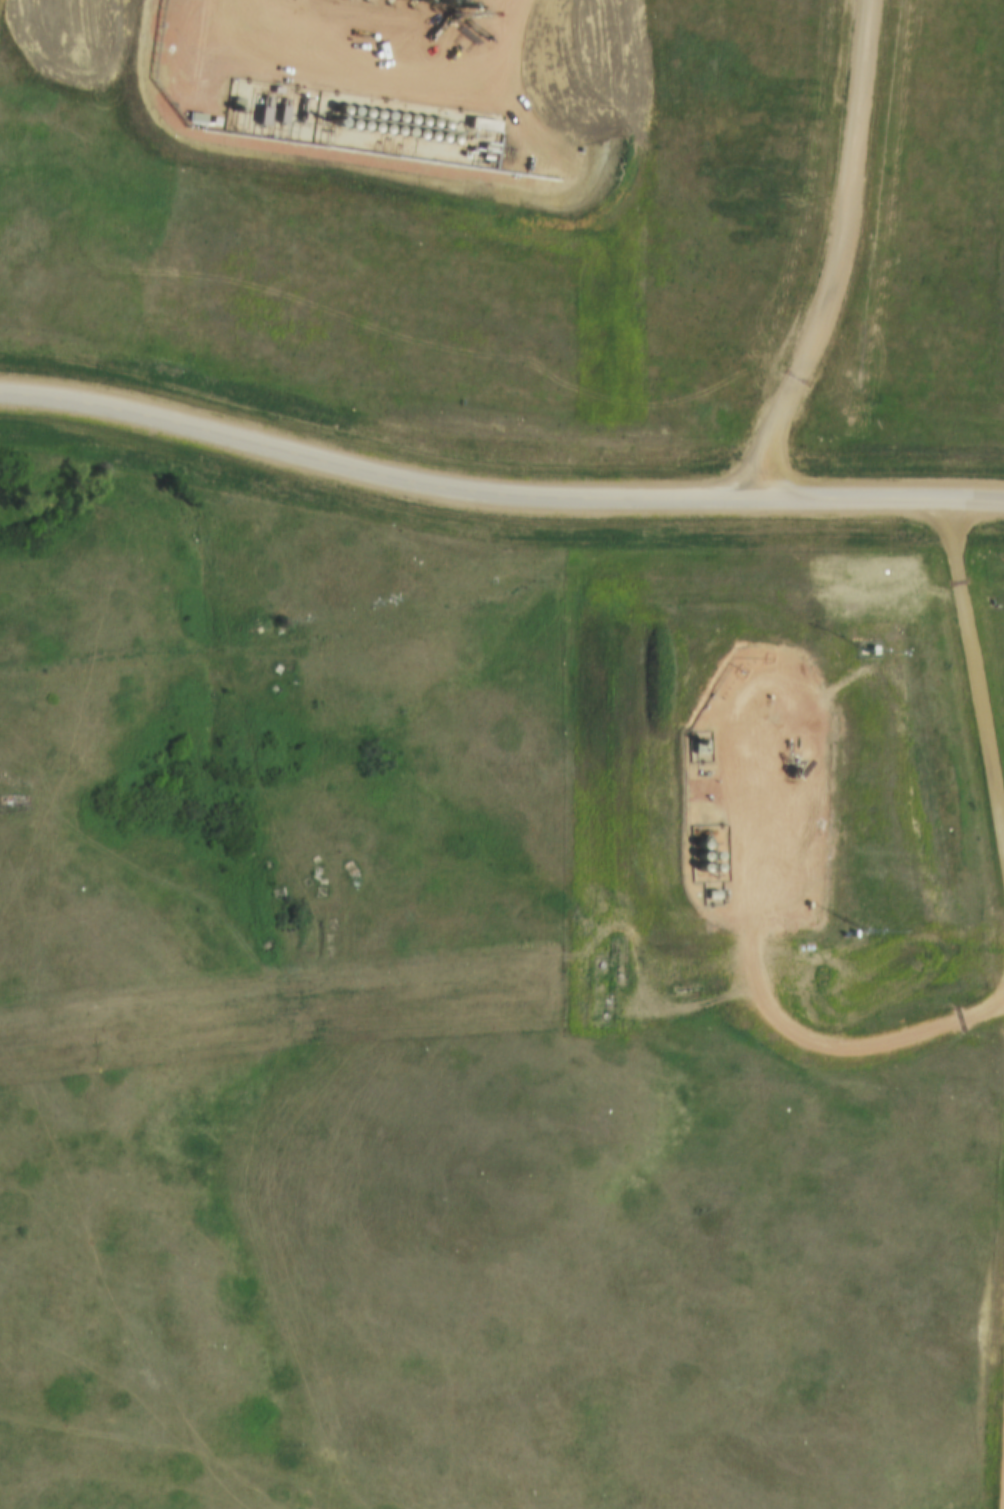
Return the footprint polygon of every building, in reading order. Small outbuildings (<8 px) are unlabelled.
[(698,852),(697,852),(696,852),(694,852),(693,851),(692,850),(691,849),(691,847),(692,846),(693,844),(694,843),(695,843),(697,843),(698,844),(700,845),(700,846),(701,848),(700,849),(700,851),(698,852)] [(699,864),(698,865),(696,865),(695,864),(693,863),(692,862),(692,861),(692,859),(692,858),(693,857),(694,856),(696,855),(697,855),(699,856),(700,857),(701,858),(701,860),(701,862),(700,863),(699,864)] [(713,864),(711,864),(710,864),(708,864),(707,863),(706,862),(706,861),(706,859),(706,858),(707,856),(708,855),(710,855),(711,855),(713,856),(714,857),(715,858),(715,860),(715,861),(714,863),(713,864)] [(712,875),(711,876),(709,876),(708,875),(707,874),(706,873),(705,872),(705,870),(706,869),(706,868),(708,867),(709,866),(711,866),(712,867),(713,868),(714,869),(714,871),(714,873),(713,874),(712,875)] [(701,875),(699,876),(698,876),(696,876),(695,875),(694,874),(694,872),(694,871),(694,869),(695,868),(696,867),(698,867),(699,867),(701,867),(702,869),(703,870),(703,872),(703,873),(702,874),(701,875)]
